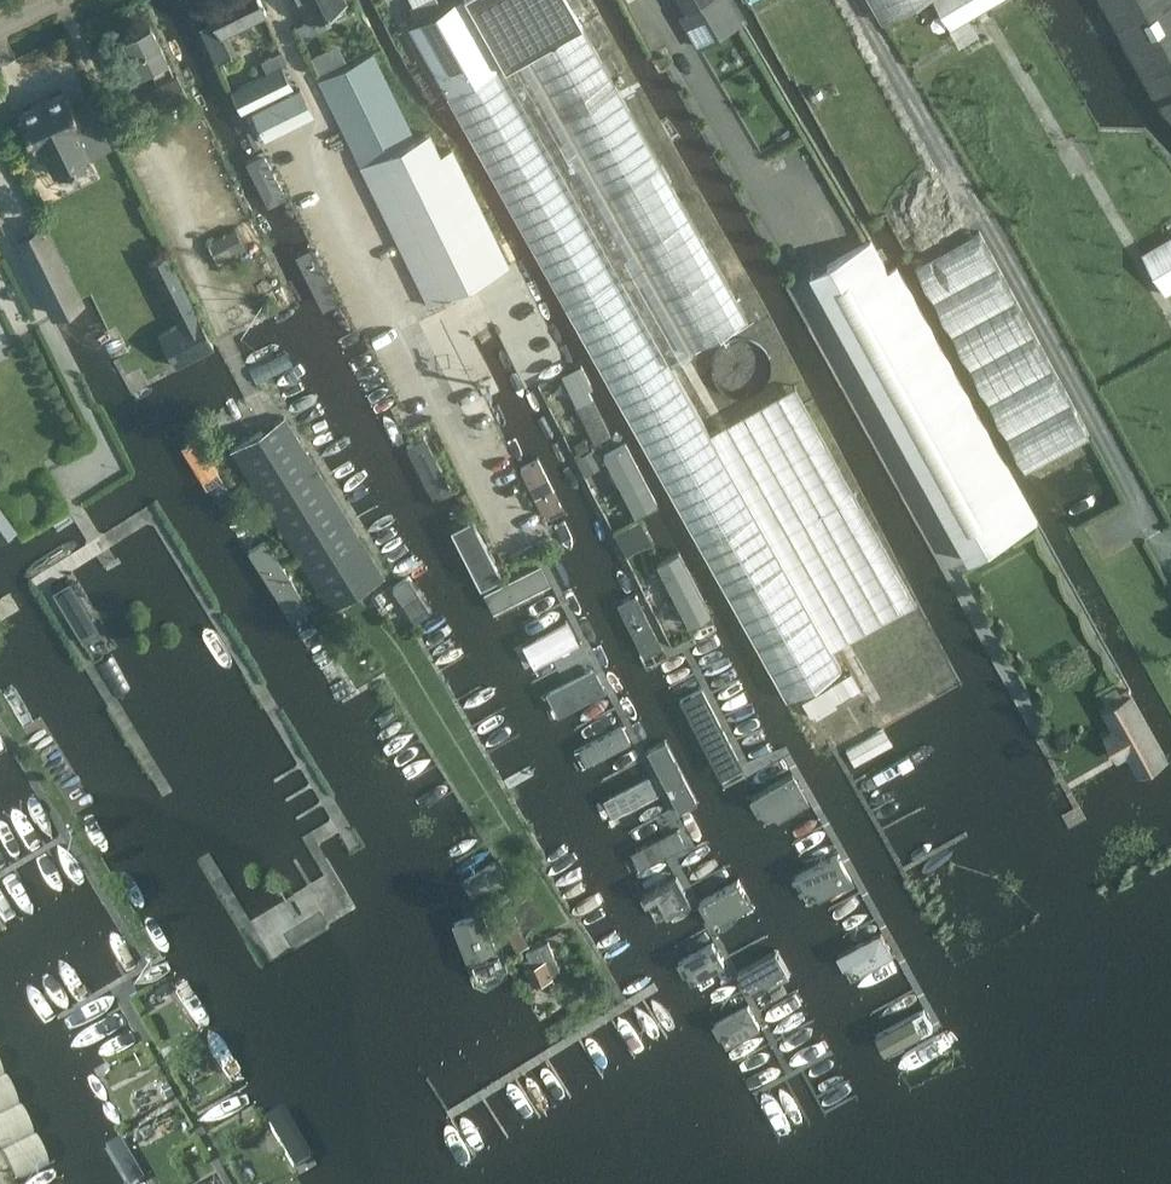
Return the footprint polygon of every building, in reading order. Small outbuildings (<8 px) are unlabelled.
[(259,0),(204,0),(213,19),(199,26),(216,60),(237,50),(227,31),(266,12),(259,0)] [(346,0),(299,0),(308,19),(346,0)] [(407,26),(564,305),(786,700),(845,666),(669,362),(746,318),(614,83),(568,0),(452,0),(407,26)] [(410,6),(415,16),(440,4),(438,0),(421,0),(412,5),(410,6)] [(686,1),(684,2),(685,4),(686,3),(688,7),(688,8),(689,10),(681,15),(688,26),(689,25),(730,2),(731,1),(730,0),(686,0),(686,1)] [(883,21),(919,0),(871,0),(883,21)] [(952,26),(997,0),(936,0),(952,26)] [(1170,114),(1170,0),(1103,0),(1159,101),(1170,114)] [(166,58),(167,58),(150,24),(123,37),(139,71),(149,66),(155,79),(172,71),(166,58)] [(337,42),(311,55),(319,71),(345,58),(337,42)] [(372,53),(316,80),(427,305),(508,265),(452,148),(440,154),(429,132),(415,139),(372,53)] [(231,89),(242,111),(293,87),(282,64),(231,89)] [(152,114),(187,95),(176,74),(141,92),(152,114)] [(265,138),(312,115),(300,89),(252,112),(265,138)] [(55,174),(109,148),(111,147),(88,100),(73,107),(66,91),(18,114),(33,146),(39,143),(55,174)] [(265,199),(282,191),(265,155),(248,163),(265,199)] [(12,244),(0,219),(0,250),(12,244)] [(43,226),(17,239),(54,313),(56,313),(56,314),(79,303),(78,301),(80,301),(43,226)] [(218,263),(246,249),(236,229),(207,243),(218,263)] [(980,232),(916,266),(1027,471),(1090,437),(1073,405),(980,232)] [(1142,250),(1167,295),(1170,293),(1170,234),(1142,250)] [(871,240),(811,273),(970,561),(1038,523),(930,327),(897,267),(889,272),(884,263),(877,250),(871,240)] [(338,300),(311,245),(297,252),(324,307),(338,300)] [(159,334),(175,365),(214,346),(197,314),(159,334)] [(561,374),(595,442),(611,435),(589,389),(592,387),(581,364),(561,374)] [(330,610),(384,576),(284,416),(230,450),(330,610)] [(584,436),(573,442),(578,452),(589,446),(584,436)] [(203,480),(218,472),(198,437),(183,446),(203,480)] [(424,437),(407,445),(435,501),(452,492),(424,437)] [(604,454),(635,514),(657,503),(626,443),(604,454)] [(520,468),(543,514),(561,505),(538,459),(520,468)] [(480,587),(502,576),(472,515),(450,525),(480,587)] [(291,619),(309,608),(265,540),(247,551),(291,619)] [(679,552),(657,563),(689,624),(710,613),(679,552)] [(540,565),(486,593),(495,611),(549,583),(540,565)] [(62,573),(45,583),(80,641),(97,631),(62,573)] [(407,577),(393,586),(415,621),(429,612),(407,577)] [(642,651),(659,642),(635,594),(617,603),(642,651)] [(534,664),(577,642),(567,623),(524,645),(534,664)] [(560,713),(602,691),(592,671),(550,693),(560,713)] [(850,674),(804,693),(811,712),(857,693),(850,674)] [(725,786),(746,775),(702,689),(680,700),(725,786)] [(1131,691),(1130,690),(1124,693),(1121,694),(1124,699),(1107,708),(1105,710),(1117,730),(1106,736),(1118,757),(1128,751),(1130,755),(1140,771),(1165,757),(1129,692),(1131,691)] [(630,742),(622,726),(583,747),(591,763),(630,742)] [(646,751),(666,790),(682,781),(662,743),(646,751)] [(750,797),(764,823),(807,799),(793,773),(750,797)] [(656,794),(648,778),(609,799),(617,815),(656,794)] [(684,846),(676,831),(636,851),(644,867),(684,846)] [(795,876),(809,902),(852,879),(838,853),(795,876)] [(499,879),(491,865),(465,880),(473,894),(499,879)] [(692,902),(678,876),(644,895),(658,920),(692,902)] [(700,901),(713,924),(751,903),(738,880),(700,901)] [(483,913),(454,925),(473,969),(477,967),(480,975),(489,979),(501,975),(505,965),(483,913)] [(519,952),(530,946),(518,927),(507,933),(519,952)] [(851,977),(893,954),(881,933),(839,955),(851,977)] [(526,968),(534,986),(552,978),(550,974),(561,970),(549,942),(527,951),(533,965),(526,968)] [(726,965),(715,943),(681,962),(692,983),(726,965)] [(739,972),(752,995),(790,974),(777,951),(739,972)] [(727,1045),(760,1026),(748,1005),(715,1024),(727,1045)] [(886,1052),(933,1027),(924,1010),(877,1035),(886,1052)] [(180,1058),(190,1053),(186,1045),(176,1050),(180,1058)] [(168,1088),(161,1092),(167,1103),(174,1099),(168,1088)] [(266,1120),(294,1167),(311,1157),(283,1110),(266,1120)] [(128,1181),(141,1174),(121,1139),(107,1147),(128,1181)]
